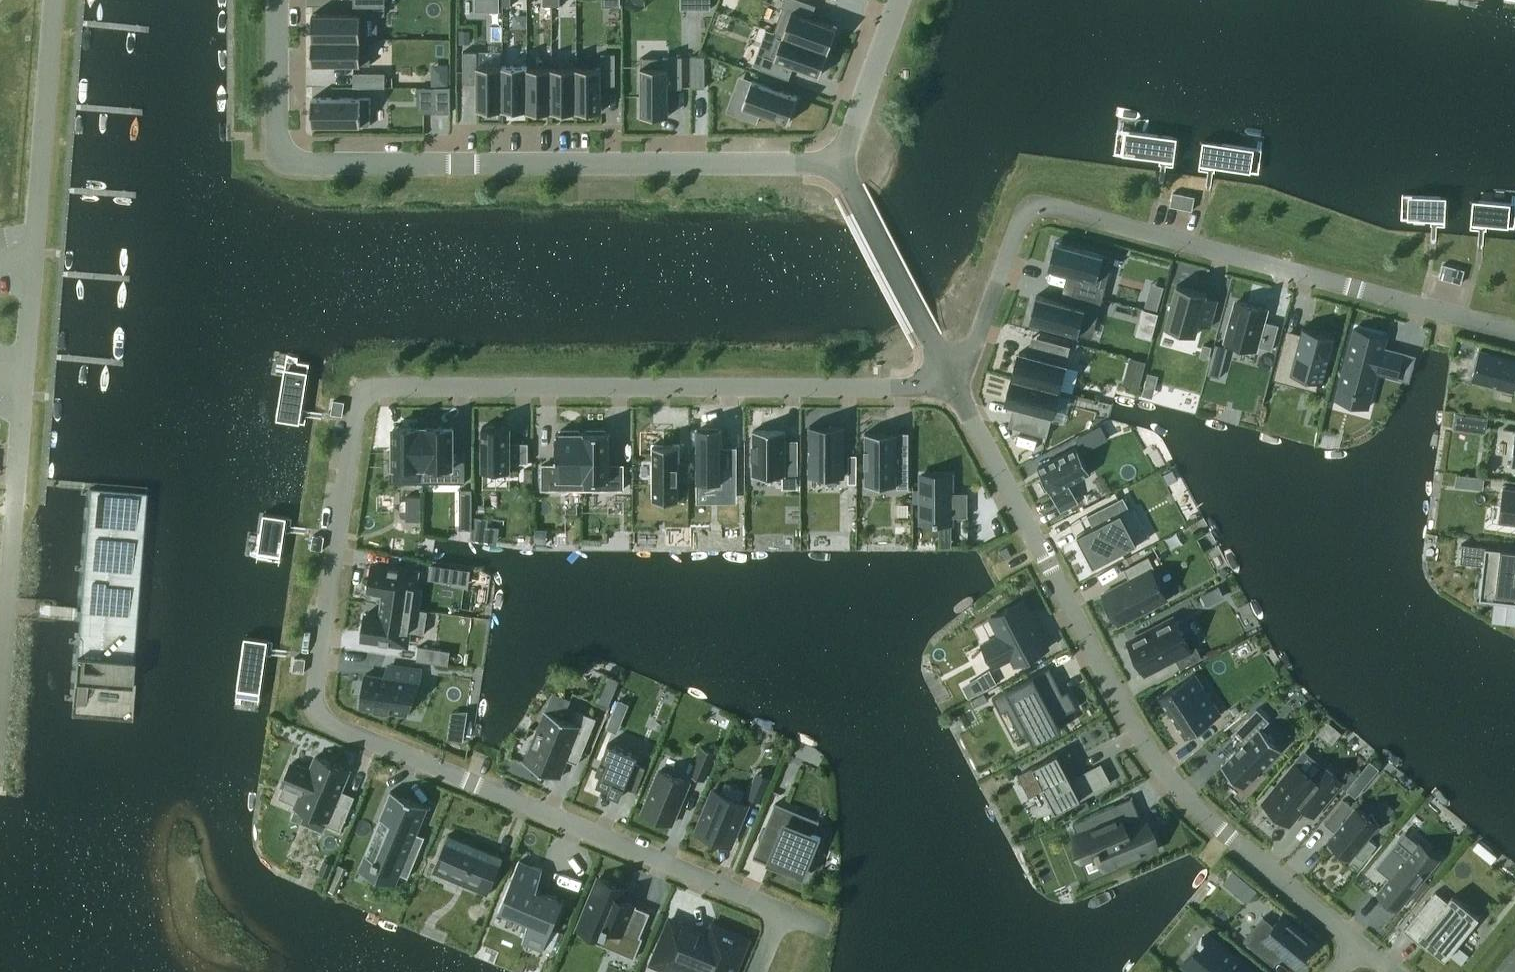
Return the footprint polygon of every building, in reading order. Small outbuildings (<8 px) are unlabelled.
[(476,11),(488,11),(488,0),(476,0),(476,11)] [(699,9),(711,9),(711,0),(699,0),(699,9)] [(774,32),(783,35),(829,52),(838,27),(812,17),(817,4),(805,0),(784,0),(782,6),(783,7),(774,32)] [(313,41),(371,41),(371,37),(361,37),(361,13),(313,13),(313,17),(313,41)] [(515,20),(515,27),(527,27),(527,15),(519,15),(515,20)] [(767,29),(759,52),(765,54),(760,67),(790,78),(794,65),(820,75),(829,52),(783,35),(774,32),(767,29)] [(460,30),(460,43),(471,43),(471,30),(460,30)] [(313,41),(313,64),(371,64),(371,41),(313,41)] [(464,51),(464,82),(477,82),(477,109),(502,109),(502,65),(478,65),(478,51),(464,51)] [(576,66),(576,110),(602,110),(602,84),(616,84),(616,53),(602,53),(602,66),(576,66)] [(683,88),(683,55),(669,55),(669,57),(641,57),(641,115),(669,115),(669,88),(683,88)] [(693,56),(693,87),(705,87),(705,56),(693,56)] [(502,65),(502,109),(527,109),(527,65),(502,65)] [(527,65),(527,109),(527,111),(551,110),(551,66),(528,66),(528,65),(527,65)] [(551,66),(551,110),(576,110),(576,66),(554,66),(551,66)] [(386,72),(354,72),(354,86),(386,87),(386,72)] [(798,96),(752,80),(743,106),(789,122),(798,96)] [(435,112),(451,112),(451,86),(435,86),(435,112)] [(371,97),(313,97),(313,98),(313,125),(371,125),(371,97)] [(1181,158),(1184,135),(1124,127),(1121,150),(1181,158)] [(1201,137),(1198,160),(1258,167),(1261,144),(1201,137)] [(1184,194),(1173,192),(1170,206),(1181,208),(1184,194)] [(1450,219),(1451,196),(1398,193),(1397,216),(1450,219)] [(1195,196),(1184,194),(1181,208),(1192,210),(1195,196)] [(1468,199),(1467,222),(1514,225),(1514,202),(1468,199)] [(1103,297),(1106,283),(1103,282),(1110,256),(1055,241),(1048,268),(1078,275),(1074,289),(1103,297)] [(1443,264),(1439,277),(1450,280),(1454,267),(1443,264)] [(1454,267),(1450,280),(1461,283),(1465,270),(1454,267)] [(1207,293),(1177,284),(1166,327),(1196,335),(1199,324),(1211,327),(1218,299),(1206,296),(1207,293)] [(1103,297),(1074,289),(1070,304),(1037,295),(1030,321),(1084,335),(1091,309),(1099,311),(1103,297)] [(1148,296),(1145,306),(1158,309),(1161,299),(1148,296)] [(1266,308),(1238,301),(1227,341),(1255,349),(1256,345),(1273,349),(1279,324),(1263,320),(1266,308)] [(1144,309),(1141,318),(1156,322),(1159,313),(1144,309)] [(1280,370),(1323,381),(1335,335),(1303,326),(1300,340),(1289,337),(1280,370)] [(1387,337),(1354,328),(1336,398),(1369,407),(1378,371),(1397,376),(1403,353),(1384,348),(1387,337)] [(1013,377),(1059,389),(1071,345),(1038,337),(1033,355),(1019,352),(1013,377)] [(1204,344),(1200,357),(1209,359),(1212,346),(1204,344)] [(1514,390),(1514,358),(1480,349),(1472,380),(1514,391),(1514,390)] [(312,374),(286,370),(279,421),(305,424),(312,374)] [(1149,373),(1143,395),(1153,397),(1159,375),(1149,373)] [(1059,389),(1013,377),(1006,403),(1019,406),(1014,427),(1047,435),(1059,389)] [(334,399),(332,413),(343,415),(345,401),(334,399)] [(1488,417),(1476,415),(1474,431),(1486,432),(1488,417)] [(1101,425),(1078,438),(1084,451),(1108,438),(1101,425)] [(391,449),(391,472),(407,472),(407,482),(424,482),(424,472),(424,426),(394,426),(394,449),(391,449)] [(424,426),(424,472),(451,472),(451,482),(466,482),(466,449),(453,449),(453,426),(424,426)] [(483,470),(511,470),(511,462),(529,462),(529,442),(511,442),(511,426),(483,426),(483,470)] [(845,428),(809,428),(809,474),(845,474),(845,428)] [(580,430),(561,430),(561,432),(557,432),(557,465),(543,465),(543,489),(583,489),(583,432),(580,432),(580,430)] [(583,432),(583,489),(624,489),(624,465),(610,465),(610,432),(606,432),(606,430),(587,430),(587,432),(583,432)] [(737,451),(723,451),(723,430),(697,430),(697,478),(714,478),(714,491),(737,491),(737,451)] [(783,475),(783,487),(797,487),(797,460),(785,460),(785,430),(753,430),(753,475),(783,475)] [(909,487),(909,450),(898,450),(898,435),(887,435),(887,432),(866,432),(866,484),(867,484),(867,479),(896,479),(896,484),(898,484),(898,487),(909,487)] [(653,499),(679,499),(679,479),(679,461),(679,444),(653,444),(653,499)] [(1079,500),(1069,483),(1090,472),(1076,445),(1037,465),(1060,510),(1079,500)] [(679,461),(679,479),(689,479),(689,461),(679,461)] [(968,492),(952,492),(952,474),(921,474),(921,522),(952,522),(952,516),(968,516),(968,492)] [(1473,476),(1472,488),(1484,489),(1485,477),(1473,476)] [(152,484),(89,479),(79,614),(72,714),(135,719),(152,484)] [(460,488),(460,518),(473,518),(473,488),(460,488)] [(1514,523),(1514,489),(1504,488),(1501,507),(1499,521),(1510,523),(1514,523)] [(407,495),(407,520),(422,520),(422,495),(407,495)] [(1078,535),(1094,566),(1137,543),(1122,513),(1130,509),(1124,496),(1096,510),(1102,522),(1078,535)] [(292,511),(265,508),(258,559),(285,562),(292,511)] [(475,517),(475,539),(486,541),(489,518),(475,517)] [(314,534),(312,547),(312,548),(323,549),(325,536),(325,535),(314,534)] [(1479,547),(1479,546),(1462,543),(1462,545),(1463,545),(1461,562),(1476,564),(1479,547)] [(1483,601),(1514,604),(1514,549),(1501,548),(1498,576),(1486,575),(1483,601)] [(1154,566),(1149,556),(1124,568),(1130,579),(1103,593),(1120,624),(1167,599),(1151,568),(1154,566)] [(428,610),(428,609),(420,608),(423,587),(411,585),(413,570),(373,564),(369,590),(384,592),(383,604),(428,610)] [(431,565),(430,578),(453,581),(455,569),(431,565)] [(1016,665),(1048,647),(1023,600),(990,617),(1000,635),(983,644),(995,666),(1012,657),(1016,665)] [(428,610),(383,604),(381,615),(366,613),(362,639),(403,645),(405,630),(425,633),(428,610)] [(1175,617),(1129,641),(1145,673),(1175,657),(1181,668),(1202,657),(1196,646),(1191,648),(1175,617)] [(266,640),(243,637),(235,696),(257,700),(266,640)] [(419,645),(417,659),(441,663),(443,649),(419,645)] [(295,657),(294,670),(305,672),(307,658),(295,657)] [(423,668),(392,664),(390,677),(366,674),(361,707),(404,714),(409,680),(421,682),(423,668)] [(1050,667),(993,697),(1001,712),(1007,709),(1022,736),(1029,732),(1035,743),(1062,728),(1056,718),(1077,707),(1068,690),(1063,693),(1050,667)] [(988,670),(963,686),(970,698),(996,684),(988,670)] [(1189,678),(1159,697),(1185,737),(1215,718),(1189,678)] [(604,689),(599,703),(608,707),(614,693),(604,689)] [(985,692),(972,698),(976,705),(988,699),(985,692)] [(1270,720),(1258,708),(1236,731),(1247,742),(1223,765),(1244,787),(1282,749),(1262,729),(1270,720)] [(525,761),(525,762),(560,777),(561,776),(560,775),(572,748),(583,752),(597,717),(576,709),(571,720),(546,710),(545,711),(546,711),(526,761),(525,761)] [(611,718),(607,728),(615,731),(619,721),(611,718)] [(465,730),(450,728),(448,738),(463,740),(465,730)] [(608,742),(601,760),(597,771),(601,773),(597,784),(610,789),(609,792),(610,793),(611,789),(621,793),(619,797),(620,797),(625,786),(636,791),(646,767),(635,762),(638,755),(608,742)] [(701,747),(690,775),(706,781),(717,754),(701,747)] [(1058,753),(1018,774),(1030,795),(1044,788),(1056,811),(1093,791),(1085,776),(1071,783),(1061,766),(1064,764),(1058,753)] [(310,769),(293,762),(283,785),(301,792),(295,806),(328,819),(326,824),(341,830),(351,807),(337,801),(350,770),(316,756),(310,769)] [(1297,763),(1264,803),(1289,824),(1307,802),(1318,811),(1343,781),(1324,766),(1314,778),(1297,763)] [(673,823),(690,782),(660,770),(643,811),(673,823)] [(763,802),(773,778),(757,771),(747,795),(763,802)] [(1359,775),(1347,789),(1354,794),(1365,780),(1359,775)] [(380,818),(391,822),(374,863),(409,877),(426,835),(418,832),(423,820),(429,807),(391,791),(380,818)] [(747,806),(714,792),(696,833),(715,841),(717,837),(731,843),(747,806)] [(1344,798),(1325,822),(1336,831),(1328,840),(1350,858),(1355,852),(1364,860),(1377,844),(1368,837),(1369,835),(1381,828),(1372,813),(1369,815),(1368,815),(1357,806),(1355,807),(1344,798)] [(794,810),(776,802),(760,842),(776,849),(770,862),(803,876),(820,836),(788,823),(794,810)] [(1097,851),(1100,850),(1107,867),(1129,858),(1130,861),(1130,862),(1148,855),(1147,854),(1146,851),(1158,847),(1145,817),(1123,826),(1114,804),(1091,814),(1073,822),(1078,833),(1074,834),(1083,856),(1097,851)] [(471,843),(448,834),(435,866),(439,866),(480,883),(488,894),(504,857),(476,845),(474,849),(469,847),(471,843)] [(1392,878),(1379,893),(1398,909),(1439,859),(1420,843),(1408,858),(1394,846),(1377,866),(1392,878)] [(326,859),(320,871),(328,875),(334,862),(326,859)] [(528,922),(538,888),(543,869),(520,860),(499,910),(528,922)] [(340,864),(330,889),(338,892),(348,867),(340,864)] [(1233,869),(1223,881),(1247,901),(1257,889),(1233,869)] [(641,936),(651,911),(620,899),(624,888),(599,877),(578,928),(599,936),(597,942),(635,958),(644,937),(641,936)] [(528,922),(523,941),(544,949),(564,899),(538,888),(528,922)] [(1404,929),(1405,931),(1408,927),(1445,958),(1480,916),(1453,895),(1448,901),(1436,891),(1404,929)] [(1282,914),(1274,924),(1264,916),(1244,940),(1267,958),(1275,949),(1296,966),(1316,942),(1282,914)] [(653,963),(676,971),(735,971),(749,939),(714,924),(707,940),(692,934),(694,928),(671,918),(653,963)] [(1190,967),(1196,971),(1258,971),(1215,936),(1190,967)]
